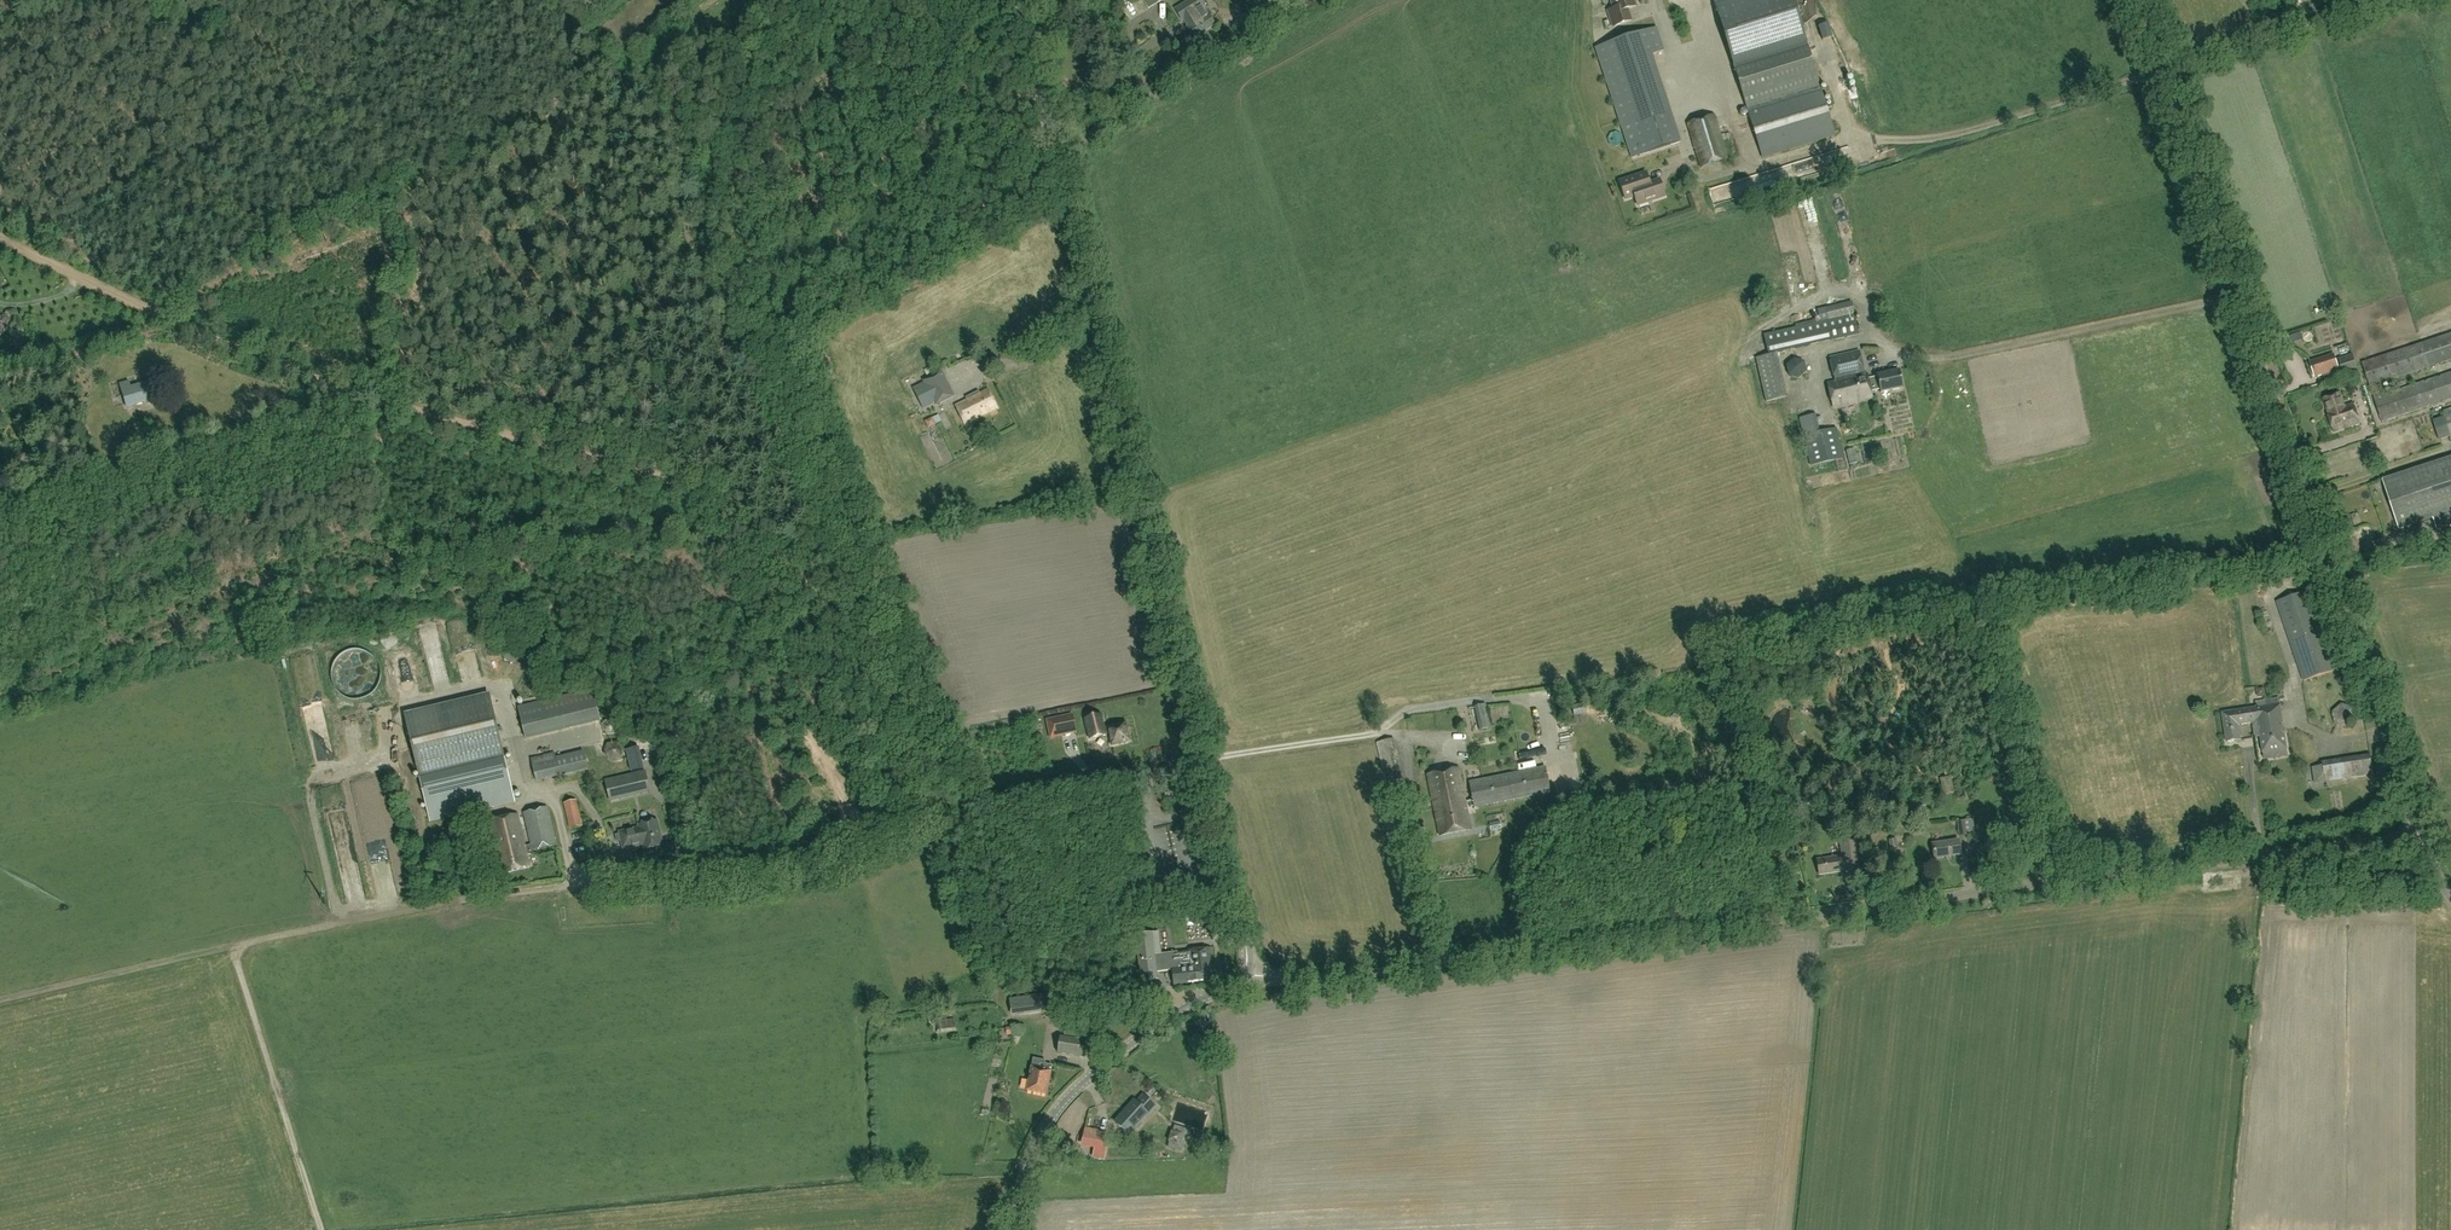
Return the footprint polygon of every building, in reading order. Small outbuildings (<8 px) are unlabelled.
[(1149,8),(1162,0),(1143,0),(1149,8)] [(1175,9),(1182,20),(1185,18),(1190,26),(1187,28),(1193,38),(1215,25),(1209,14),(1207,15),(1202,7),(1204,6),(1200,0),(1190,0),(1175,9)] [(1614,9),(1608,10),(1613,26),(1632,20),(1628,9),(1636,6),(1634,0),(1611,0),(1614,9)] [(1808,46),(1793,0),(1739,0),(1716,7),(1735,69),(1808,46)] [(1224,21),(1223,21),(1229,32),(1248,22),(1243,11),(1242,12),(1224,21)] [(1632,158),(1680,142),(1651,55),(1663,51),(1655,28),(1595,49),(1632,158)] [(1835,135),(1820,85),(1808,46),(1735,69),(1762,158),(1835,135)] [(1706,72),(1712,70),(1709,61),(1703,62),(1706,72)] [(1691,86),(1704,83),(1700,65),(1687,68),(1691,86)] [(1710,85),(1717,84),(1715,72),(1707,73),(1710,85)] [(1687,123),(1701,168),(1728,159),(1714,115),(1687,123)] [(1834,147),(1816,154),(1819,162),(1837,156),(1834,147)] [(1660,180),(1650,183),(1646,173),(1620,182),(1626,200),(1635,197),(1638,206),(1665,197),(1660,180)] [(1684,205),(1683,197),(1671,199),(1673,207),(1684,205)] [(1750,250),(1760,249),(1760,241),(1767,240),(1765,226),(1748,227),(1750,250)] [(1852,301),(1817,309),(1820,322),(1765,334),(1770,355),(1860,334),(1852,301)] [(2371,386),(2450,357),(2450,331),(2363,363),(2371,386)] [(815,346),(802,353),(814,373),(826,366),(815,346)] [(1866,380),(1860,351),(1831,358),(1837,381),(1827,384),(1832,407),(1872,398),(1871,391),(1880,389),(1881,392),(1903,387),(1899,371),(1877,376),(1878,378),(1866,380)] [(1787,398),(1777,354),(1757,358),(1767,403),(1787,398)] [(2334,354),(2311,361),(2316,377),(2339,369),(2334,354)] [(2358,371),(2352,354),(2339,359),(2344,376),(2358,371)] [(1799,379),(1807,372),(1805,361),(1795,359),(1787,365),(1789,375),(1799,379)] [(924,383),(913,388),(923,410),(935,404),(936,406),(955,396),(943,371),(923,381),(924,383)] [(2382,422),(2450,399),(2450,373),(2374,399),(2382,422)] [(126,407),(161,397),(156,379),(130,387),(128,381),(119,384),(126,407)] [(989,389),(967,400),(955,406),(965,425),(998,408),(989,389)] [(2340,392),(2323,398),(2328,411),(2327,411),(2334,431),(2360,422),(2353,403),(2345,405),(2340,392)] [(2441,412),(2450,441),(2450,408),(2441,412)] [(1810,465),(1843,458),(1836,428),(1820,432),(1816,415),(1800,418),(1805,443),(1810,465)] [(933,418),(925,421),(928,429),(936,425),(933,418)] [(2450,526),(2450,457),(2383,480),(2400,530),(2435,519),(2439,530),(2450,526)] [(2351,477),(2363,472),(2362,467),(2350,472),(2351,477)] [(2343,520),(2345,529),(2355,526),(2355,525),(2352,517),(2343,520)] [(2307,591),(2277,601),(2304,681),(2334,670),(2307,591)] [(2262,611),(2275,607),(2271,595),(2258,599),(2262,611)] [(2291,657),(2285,633),(2277,635),(2283,659),(2291,657)] [(407,675),(406,651),(390,652),(392,676),(407,675)] [(416,692),(415,692),(412,674),(393,677),(396,693),(397,693),(400,708),(418,705),(416,692)] [(2274,676),(2266,677),(2267,696),(2275,696),(2274,676)] [(593,689),(518,706),(526,738),(601,720),(593,689)] [(515,801),(501,740),(490,696),(406,716),(416,760),(431,821),(515,801)] [(2259,727),(2254,728),(2255,738),(2261,737),(2264,759),(2288,756),(2283,725),(2281,709),(2279,699),(2255,702),(2256,708),(2259,727)] [(2352,719),(2349,701),(2329,705),(2332,723),(2352,719)] [(1564,703),(1552,706),(1554,712),(1565,710),(1564,703)] [(1491,727),(1486,704),(1474,706),(1480,730),(1491,727)] [(2302,706),(2305,723),(2320,721),(2317,704),(2302,706)] [(2259,727),(2256,708),(2222,713),(2227,742),(2241,740),(2239,725),(2253,723),(2254,728),(2259,727)] [(1050,739),(1077,733),(1073,714),(1046,720),(1050,739)] [(1084,719),(1089,740),(1107,736),(1102,715),(1084,719)] [(1125,722),(1108,727),(1109,733),(1112,744),(1130,740),(1125,722)] [(1394,738),(1376,742),(1385,782),(1403,778),(1394,738)] [(615,740),(602,744),(605,757),(618,753),(615,740)] [(555,758),(555,753),(531,759),(537,781),(588,769),(584,751),(555,758)] [(2325,781),(2374,774),(2371,754),(2322,761),(2325,781)] [(1545,767),(1469,782),(1473,801),(1474,807),(1550,792),(1545,767)] [(1452,804),(1465,802),(1459,768),(1428,774),(1434,806),(1452,802),(1452,804)] [(610,800),(650,791),(646,771),(606,781),(610,800)] [(1942,794),(1954,792),(1952,776),(1940,778),(1942,794)] [(321,791),(330,842),(347,839),(337,788),(321,791)] [(1132,794),(1131,794),(1123,796),(1127,812),(1135,811),(1132,794)] [(570,829),(583,826),(577,800),(563,803),(570,829)] [(1452,802),(1434,806),(1439,836),(1471,830),(1466,802),(1465,802),(1452,804),(1452,802)] [(526,846),(518,814),(490,821),(502,873),(530,866),(528,855),(534,854),(533,850),(556,845),(547,807),(524,813),(531,845),(526,846)] [(375,808),(365,810),(368,825),(378,823),(375,808)] [(639,825),(640,827),(644,844),(645,849),(663,845),(657,820),(639,825)] [(1957,821),(1959,836),(1966,835),(1965,821),(1957,821)] [(644,844),(640,827),(620,832),(624,849),(644,844)] [(367,828),(368,840),(381,840),(380,828),(367,828)] [(1889,848),(1898,847),(1897,839),(1888,840),(1889,848)] [(1959,840),(1932,844),(1934,858),(1961,854),(1959,840)] [(1856,841),(1841,843),(1842,856),(1817,859),(1819,875),(1845,871),(1860,869),(1856,841)] [(1135,935),(1141,981),(1158,979),(1157,972),(1172,970),(1174,985),(1219,979),(1217,964),(1213,964),(1211,947),(1187,950),(1187,954),(1178,955),(1177,952),(1162,954),(1162,953),(1155,954),(1153,933),(1159,932),(1135,935)] [(1000,964),(1005,972),(1009,969),(1004,961),(1000,964)] [(1011,998),(1013,1012),(1042,1009),(1041,1003),(1060,1001),(1059,992),(1011,998)] [(936,1021),(938,1034),(956,1032),(954,1019),(936,1021)] [(1065,1037),(1061,1037),(1059,1052),(1086,1057),(1089,1041),(1082,1040),(1084,1032),(1066,1029),(1065,1037)] [(1034,1058),(1032,1066),(1027,1090),(1047,1094),(1052,1069),(1053,1065),(1046,1063),(1046,1060),(1034,1058)] [(1156,1106),(1143,1095),(1137,1102),(1134,1099),(1115,1120),(1129,1134),(1148,1113),(1149,1114),(1156,1106)] [(1102,1147),(1106,1131),(1086,1127),(1082,1143),(1102,1147)]
